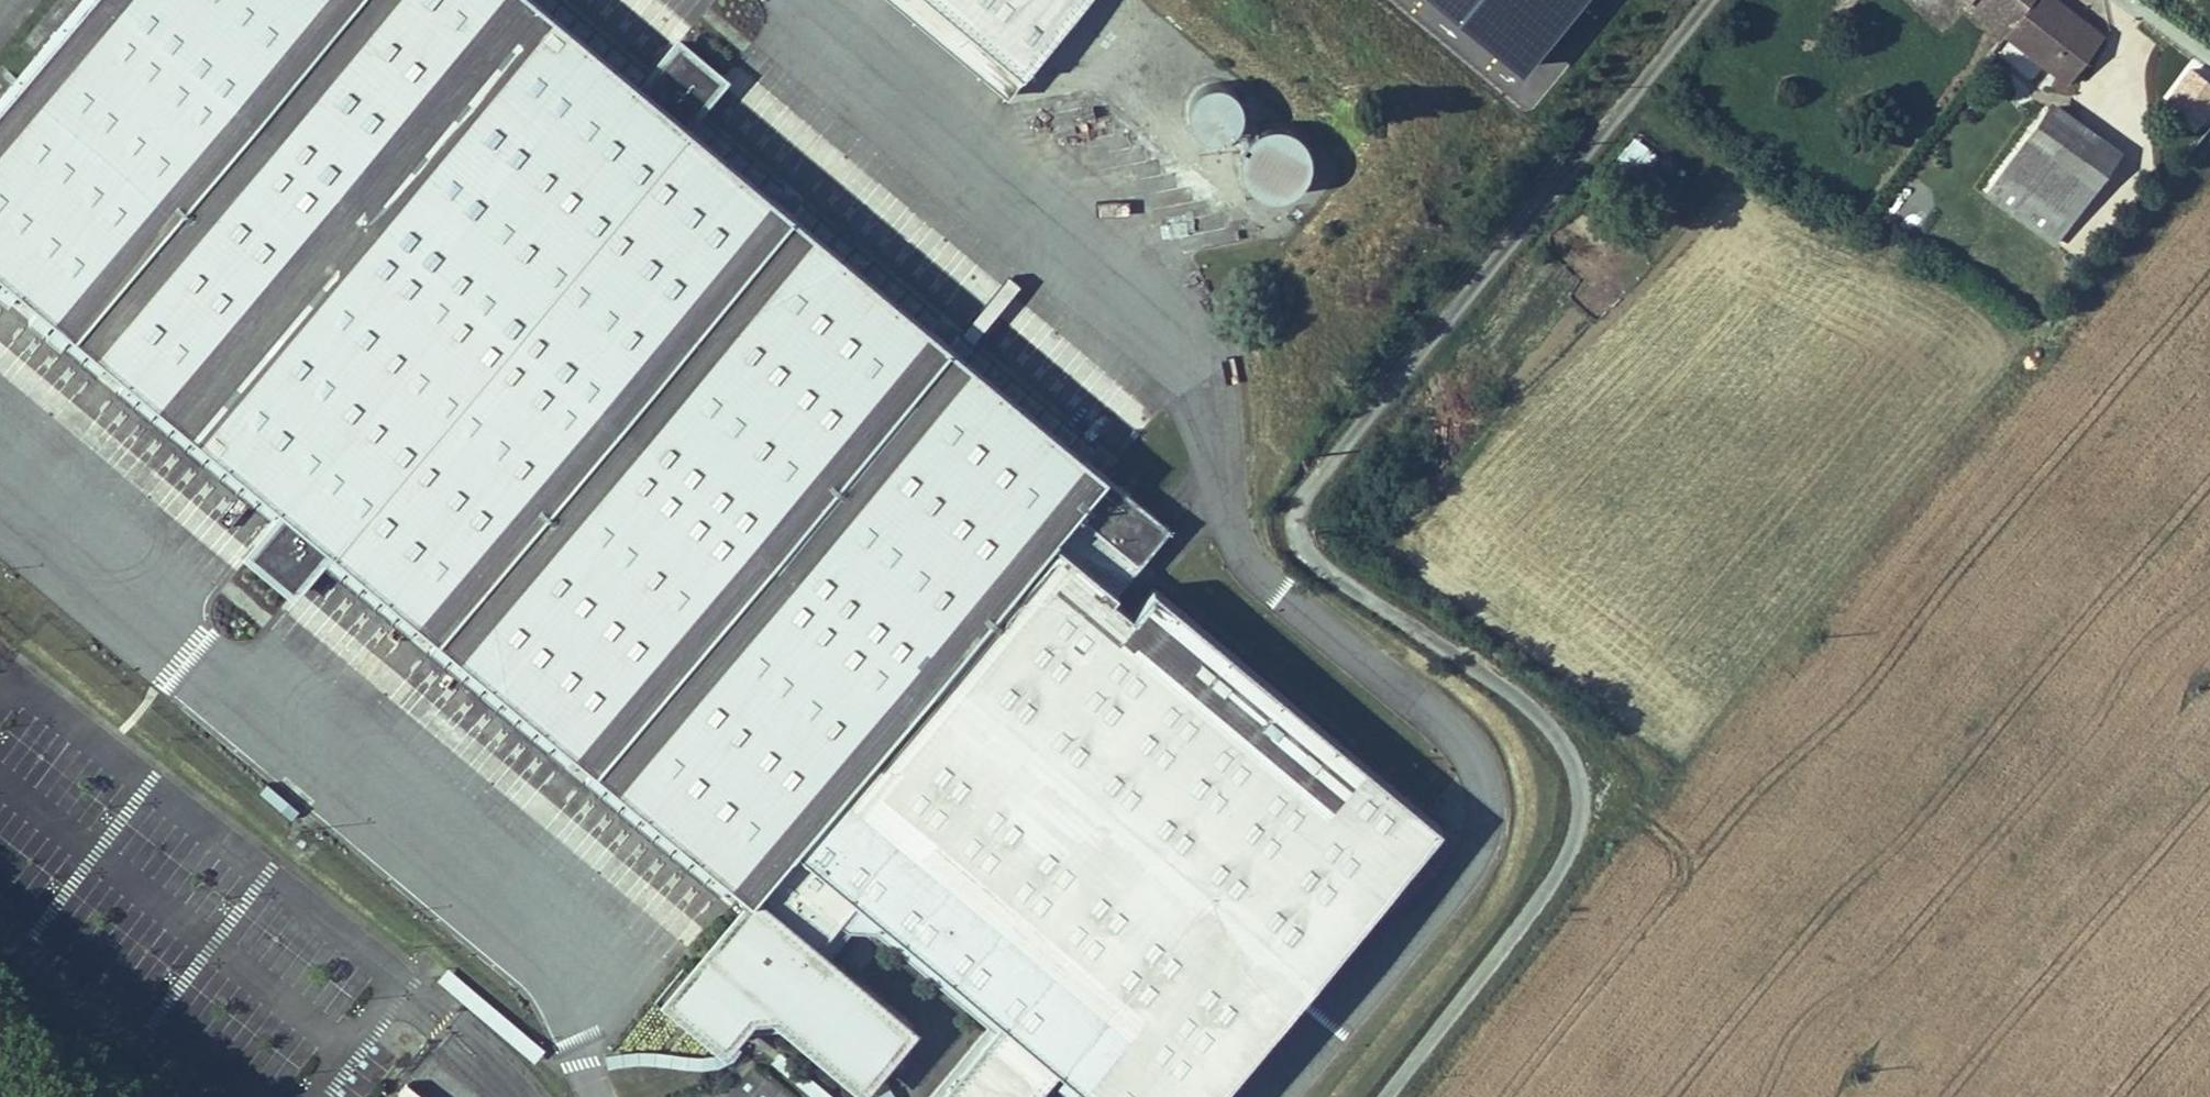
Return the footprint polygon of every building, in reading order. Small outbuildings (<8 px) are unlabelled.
[(521,0),(94,0),(0,116),(0,293),(188,449),(286,530),(251,572),(297,611),(332,569),(754,919),(673,1016),(725,1059),(735,1047),(749,1029),(777,1030),(798,1048),(824,1069),(840,1050),(869,1014),(821,974),(880,903),(1108,1096),(1221,1096),(1458,802),(1178,545),(690,139),(729,91),(683,53),(643,101),(521,0)] [(995,96),(1075,0),(879,0),(995,96)] [(1583,0),(1429,0),(1529,73),(1583,0)] [(2009,27),(2029,0),(1974,0),(2009,27)] [(2068,0),(2029,0),(2009,27),(2061,67),(2074,49),(2083,55),(2104,27),(2068,0)] [(2074,49),(2061,67),(2069,73),(2083,55),(2074,49)] [(2185,65),(2166,92),(2194,115),(2209,91),(2209,82),(2185,65)] [(1231,138),(1249,92),(1206,76),(1188,121),(1231,138)] [(2070,117),(2043,98),(2001,160),(1984,185),(2015,206),(2033,182),(2056,150),(2049,146),(2070,117)] [(2115,147),(2070,117),(2049,146),(2056,150),(2096,175),(2115,147)] [(1312,125),(1248,122),(1245,188),(1309,191),(1312,125)] [(2096,175),(2056,150),(2033,182),(2015,206),(2056,234),(2073,209),(2096,175)] [(885,1027),(869,1014),(840,1050),(824,1069),(839,1082),(872,1043),(885,1027)] [(885,1027),(872,1043),(839,1082),(858,1096),(870,1096),(910,1048),(885,1027)] [(777,1030),(749,1029),(735,1047),(798,1048),(777,1030)]
